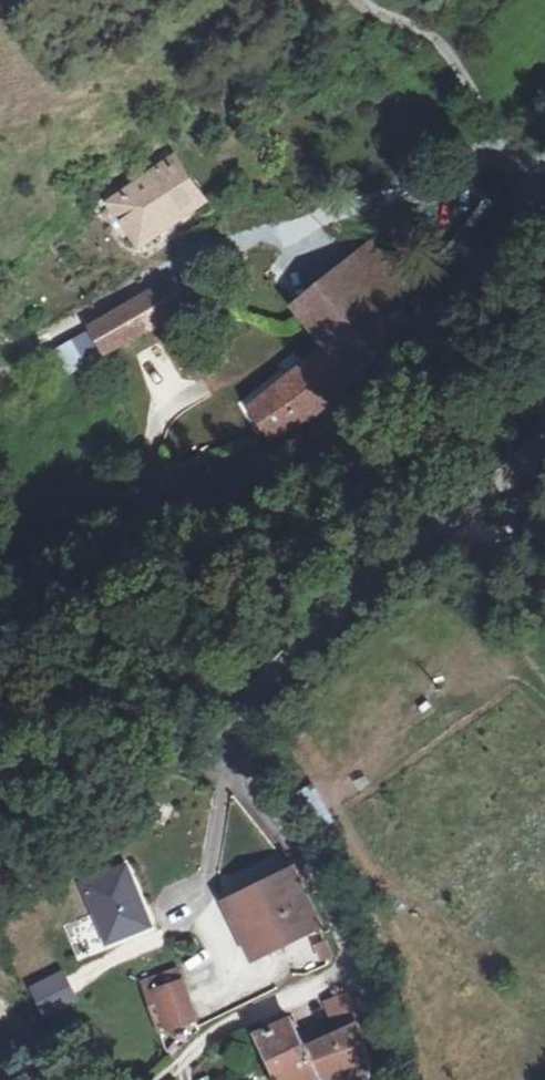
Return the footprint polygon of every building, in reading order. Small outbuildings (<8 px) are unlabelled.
[(112,199),(138,240),(195,206),(170,162),(112,199)] [(368,240),(325,272),(332,284),(295,311),(320,344),(346,378),(397,331),(379,315),(395,303),(407,295),(378,251),(368,240)] [(102,352),(169,312),(164,303),(182,293),(173,280),(89,328),(102,352)] [(164,303),(169,312),(173,318),(180,313),(191,306),(182,293),(164,303)] [(180,313),(190,330),(202,322),(191,306),(180,313)] [(162,348),(190,330),(180,313),(173,318),(155,329),(162,348)] [(85,333),(52,351),(66,377),(99,359),(85,333)] [(311,409),(346,378),(320,344),(246,404),(263,439),(276,432),(290,424),(311,409)] [(193,365),(202,379),(223,366),(214,353),(193,365)] [(317,785),(300,793),(318,831),(335,822),(317,785)] [(315,948),(329,944),(325,936),(314,905),(307,892),(294,864),(228,904),(252,959),(311,935),(315,948)] [(91,878),(110,940),(152,923),(133,865),(91,878)] [(337,966),(329,944),(315,948),(323,972),(337,966)] [(178,967),(144,977),(162,1029),(196,1015),(178,967)] [(63,971),(29,986),(43,1018),(77,1002),(63,971)] [(306,1044),(317,1073),(320,1079),(354,1079),(367,1075),(366,1068),(366,1056),(362,1040),(361,1031),(354,1013),(346,994),(331,1000),(344,1029),(306,1044)] [(259,1035),(268,1062),(306,1044),(291,1018),(259,1035)] [(317,1073),(306,1044),(268,1062),(277,1079),(302,1079),(317,1073)]
